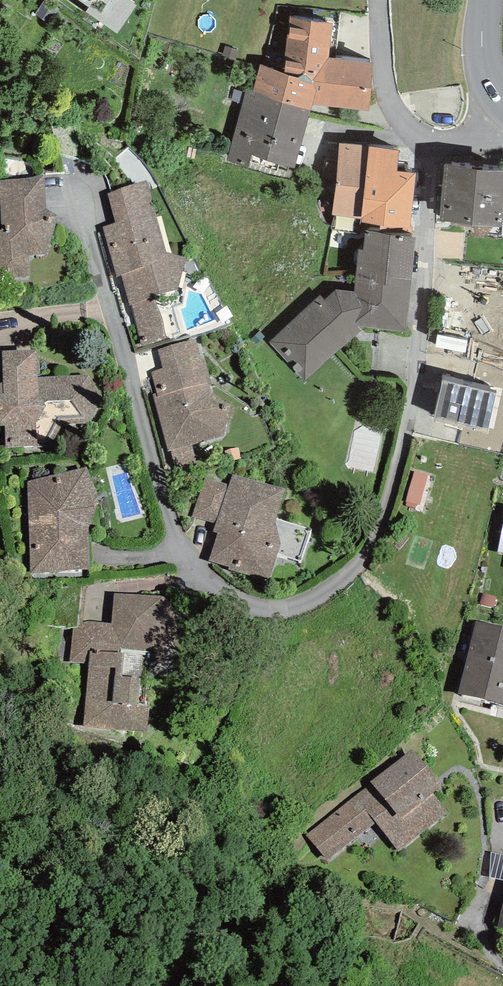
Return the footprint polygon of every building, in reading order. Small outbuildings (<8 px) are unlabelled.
[(89,8),(86,12),(118,33),(137,6),(129,0),(78,0),(89,8)] [(369,111),(373,64),(329,58),(332,23),(290,16),(285,73),(260,64),(253,90),(253,92),(310,111),(313,104),(369,111)] [(253,92),(253,90),(247,88),(227,160),(248,168),(252,155),(294,168),(310,111),(253,92)] [(369,147),(340,144),(332,215),(361,218),(369,147)] [(397,171),(399,151),(369,147),(361,218),(360,223),(381,226),(380,231),(402,234),(412,233),(413,227),(410,227),(416,174),(397,171)] [(441,221),(501,227),(502,211),(502,172),(446,164),(441,221)] [(43,175),(28,178),(0,180),(0,195),(2,230),(0,230),(0,269),(9,268),(10,278),(30,276),(28,256),(47,255),(58,216),(45,208),(43,175)] [(155,212),(147,180),(108,193),(115,223),(155,212)] [(133,305),(142,345),(167,340),(163,318),(155,298),(176,289),(185,258),(167,252),(155,212),(115,223),(103,226),(117,277),(122,276),(130,306),(133,305)] [(357,273),(412,280),(415,237),(366,231),(364,250),(358,249),(357,273)] [(320,295),(269,342),(304,381),(365,328),(406,332),(412,280),(357,273),(355,291),(336,289),(325,299),(320,295)] [(201,358),(196,340),(158,350),(163,369),(201,358)] [(37,350),(2,351),(4,383),(0,383),(0,426),(5,426),(6,448),(52,446),(63,425),(88,424),(103,397),(89,375),(37,377),(37,350)] [(154,394),(168,451),(172,450),(177,473),(198,468),(192,445),(224,436),(230,405),(214,394),(205,357),(201,358),(163,369),(151,372),(157,393),(154,394)] [(486,432),(496,393),(443,381),(435,420),(486,432)] [(28,481),(31,573),(90,569),(89,528),(98,500),(86,467),(28,481)] [(420,504),(428,475),(415,471),(406,502),(407,502),(406,505),(416,508),(417,504),(420,504)] [(228,569),(268,582),(278,553),(301,561),(312,529),(277,518),(285,489),(233,474),(228,485),(216,523),(213,532),(219,533),(210,560),(230,567),(228,569)] [(228,485),(205,478),(193,516),(216,523),(228,485)] [(493,607),(496,597),(483,593),(480,603),(493,607)] [(90,663),(84,726),(146,732),(149,705),(139,704),(141,679),(122,677),(125,649),(163,652),(171,648),(176,640),(177,629),(176,614),(171,605),(164,598),(115,594),(111,623),(90,622),(85,622),(80,625),(74,628),(70,662),(90,663)] [(476,620),(467,657),(502,667),(502,627),(476,620)] [(467,657),(458,693),(502,705),(502,667),(467,657)] [(371,783),(306,835),(327,860),(376,822),(398,851),(448,812),(433,792),(442,785),(411,750),(370,782),(371,783)] [(491,852),(489,878),(502,880),(502,855),(491,852)]
